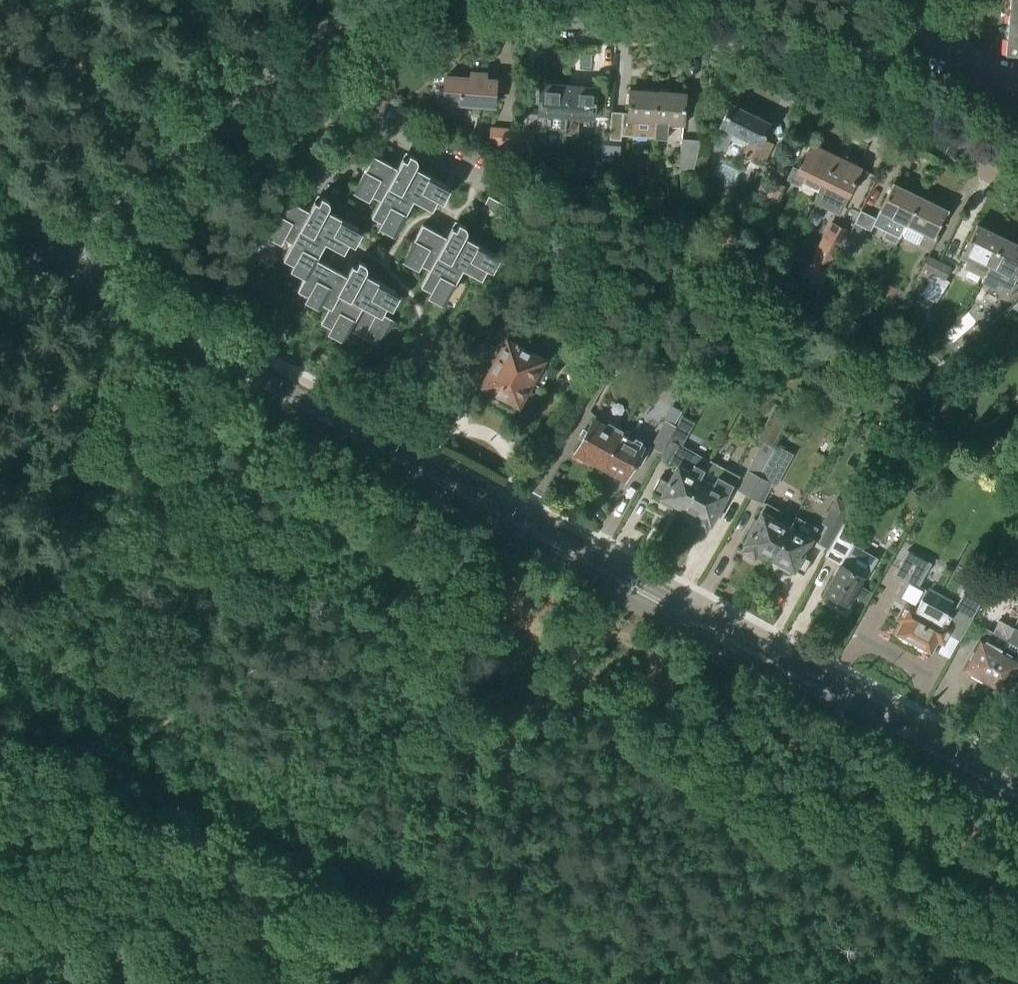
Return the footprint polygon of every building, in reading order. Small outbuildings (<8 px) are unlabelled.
[(1004,53),(1017,54),(1017,0),(1009,0),(1004,53)] [(462,78),(445,77),(442,111),(451,111),(450,115),(460,116),(460,104),(494,106),(495,80),(462,77),(462,78)] [(565,129),(566,115),(568,85),(540,83),(538,113),(537,127),(565,129)] [(594,117),(596,87),(568,85),(566,115),(565,129),(565,135),(578,136),(579,116),(594,117)] [(637,127),(637,125),(637,124),(655,125),(658,91),(629,89),(628,112),(623,112),(621,135),(631,136),(632,128),(634,128),(636,128),(637,127)] [(685,93),(658,91),(655,125),(654,137),(667,138),(668,122),(683,123),(685,93)] [(772,144),(761,138),(769,123),(729,104),(719,126),(713,139),(711,149),(719,150),(719,149),(718,149),(721,144),(726,146),(729,140),(734,142),(740,143),(743,143),(745,139),(753,142),(747,154),(745,153),(744,156),(761,164),(770,144),(772,145),(772,144)] [(519,158),(521,130),(490,128),(488,152),(500,153),(500,157),(519,158)] [(532,159),(534,132),(522,132),(522,130),(521,130),(519,158),(532,159)] [(607,161),(609,138),(597,137),(595,160),(607,161)] [(618,173),(621,138),(609,138),(607,161),(607,172),(618,173)] [(693,171),(701,140),(681,139),(679,170),(693,171)] [(822,183),(835,155),(810,143),(797,169),(792,167),(787,179),(797,184),(798,184),(799,184),(800,184),(801,183),(805,174),(822,183)] [(418,161),(418,159),(417,158),(416,157),(415,156),(410,154),(406,160),(403,158),(397,169),(388,186),(401,193),(415,168),(417,164),(418,162),(418,161)] [(858,186),(866,171),(860,168),(835,155),(822,183),(813,201),(824,206),(833,188),(847,195),(853,183),(858,186)] [(380,200),(388,186),(397,169),(374,156),(356,187),(380,200)] [(432,211),(446,185),(415,168),(401,193),(413,200),(432,211)] [(902,234),(919,196),(892,184),(872,225),(885,231),(899,238),(902,234)] [(397,230),(413,200),(401,193),(388,186),(380,200),(371,216),(397,230)] [(329,203),(329,202),(328,200),(327,199),(321,196),(318,202),(314,200),(309,211),(299,228),(323,241),(314,258),(328,265),(351,223),(327,210),(328,207),(329,205),(329,204),(329,203)] [(919,196),(902,234),(903,238),(915,244),(919,242),(932,249),(938,236),(935,234),(946,210),(919,196)] [(512,222),(517,212),(488,197),(483,207),(512,222)] [(291,243),(299,228),(309,211),(285,198),(272,222),(268,230),(291,243)] [(257,251),(268,230),(272,222),(262,216),(246,245),(257,251)] [(823,285),(849,230),(830,221),(803,276),(823,285)] [(466,230),(466,228),(465,227),(464,226),(458,222),(455,229),(452,227),(446,238),(437,255),(450,262),(464,237),(466,233),(466,231),(466,230)] [(854,254),(866,229),(854,223),(842,248),(854,254)] [(985,274),(989,267),(989,265),(1003,239),(1003,238),(976,224),(963,251),(963,250),(959,258),(969,262),(967,266),(968,269),(981,275),(984,274),(985,274)] [(429,269),(437,255),(446,238),(422,225),(405,256),(429,269)] [(307,271),(314,258),(323,241),(299,228),(291,243),(283,259),(307,271)] [(481,279),(487,267),(495,253),(464,237),(450,262),(462,269),(481,279)] [(1017,275),(1017,245),(1003,238),(1003,239),(989,265),(989,267),(985,274),(981,282),(999,291),(1002,285),(1011,290),(1017,275)] [(446,299),(462,269),(450,262),(437,255),(429,269),(420,285),(446,299)] [(920,292),(929,283),(940,262),(928,256),(916,279),(919,280),(917,283),(916,283),(913,288),(920,292)] [(329,306),(338,290),(346,275),(328,265),(314,258),(307,271),(297,289),(329,306)] [(367,267),(366,266),(366,265),(365,263),(364,262),(359,260),(355,266),(352,264),(346,275),(338,290),(351,298),(364,274),(366,271),(367,269),(367,267)] [(936,303),(949,281),(945,279),(951,267),(940,262),(929,283),(920,292),(915,301),(929,310),(933,302),(936,303)] [(651,273),(642,289),(650,294),(659,277),(651,273)] [(382,315),(395,291),(364,274),(351,298),(364,304),(382,315)] [(716,280),(710,289),(720,296),(726,287),(716,280)] [(346,336),(347,335),(350,330),(364,304),(351,298),(338,290),(329,306),(320,322),(346,336)] [(394,321),(382,315),(364,304),(350,330),(380,347),(394,321)] [(547,372),(538,367),(540,364),(523,354),(530,341),(513,332),(491,371),(487,368),(479,381),(483,384),(482,385),(501,396),(498,402),(511,410),(515,404),(517,405),(530,382),(539,387),(547,372)] [(728,357),(714,365),(719,376),(734,369),(728,357)] [(918,360),(905,371),(917,385),(930,374),(918,360)] [(860,375),(868,379),(874,369),(866,364),(860,375)] [(931,426),(934,408),(912,405),(910,423),(931,426)] [(772,447),(789,417),(773,409),(756,439),(772,447)] [(602,466),(621,430),(594,415),(574,451),(602,466)] [(675,425),(665,419),(651,446),(661,451),(675,425)] [(639,466),(648,450),(629,440),(632,436),(621,430),(602,466),(624,479),(633,463),(639,466)] [(677,466),(668,482),(660,477),(652,491),(661,495),(660,497),(681,509),(701,475),(709,462),(680,445),(680,444),(670,439),(660,456),(667,460),(677,466)] [(749,496),(767,462),(774,449),(762,443),(746,472),(747,473),(738,490),(749,496)] [(963,467),(975,473),(980,465),(967,458),(963,467)] [(709,462),(701,475),(681,509),(695,516),(691,522),(706,530),(736,477),(709,462)] [(759,502),(769,484),(769,483),(777,467),(767,462),(749,496),(759,502)] [(772,559),(779,545),(791,524),(778,517),(781,511),(767,503),(744,543),(745,543),(742,549),(755,556),(758,551),(772,559)] [(829,549),(848,512),(833,504),(822,524),(826,526),(817,543),(829,549)] [(802,575),(810,561),(802,556),(811,539),(815,532),(804,525),(809,517),(799,511),(791,524),(779,545),(772,559),(793,571),(794,570),(802,575)] [(830,553),(842,560),(824,593),(846,606),(853,595),(858,584),(863,576),(867,578),(878,558),(850,543),(856,532),(845,525),(830,553)] [(899,619),(905,622),(899,633),(902,635),(903,638),(909,641),(912,641),(917,644),(919,646),(924,649),(927,649),(930,651),(937,640),(943,643),(947,636),(948,634),(960,640),(980,602),(963,593),(962,596),(954,609),(951,607),(947,613),(922,599),(925,593),(917,588),(930,564),(909,552),(898,571),(909,577),(901,591),(912,597),(908,603),(907,603),(899,619)] [(858,584),(853,595),(866,603),(872,592),(858,584)] [(981,639),(980,639),(963,669),(972,673),(971,675),(983,682),(984,680),(985,681),(1002,651),(1014,628),(1000,620),(993,632),(987,628),(981,639)] [(985,681),(987,682),(988,684),(992,687),(995,686),(1005,692),(1017,670),(1017,630),(1015,628),(1014,628),(1002,651),(985,681)]
